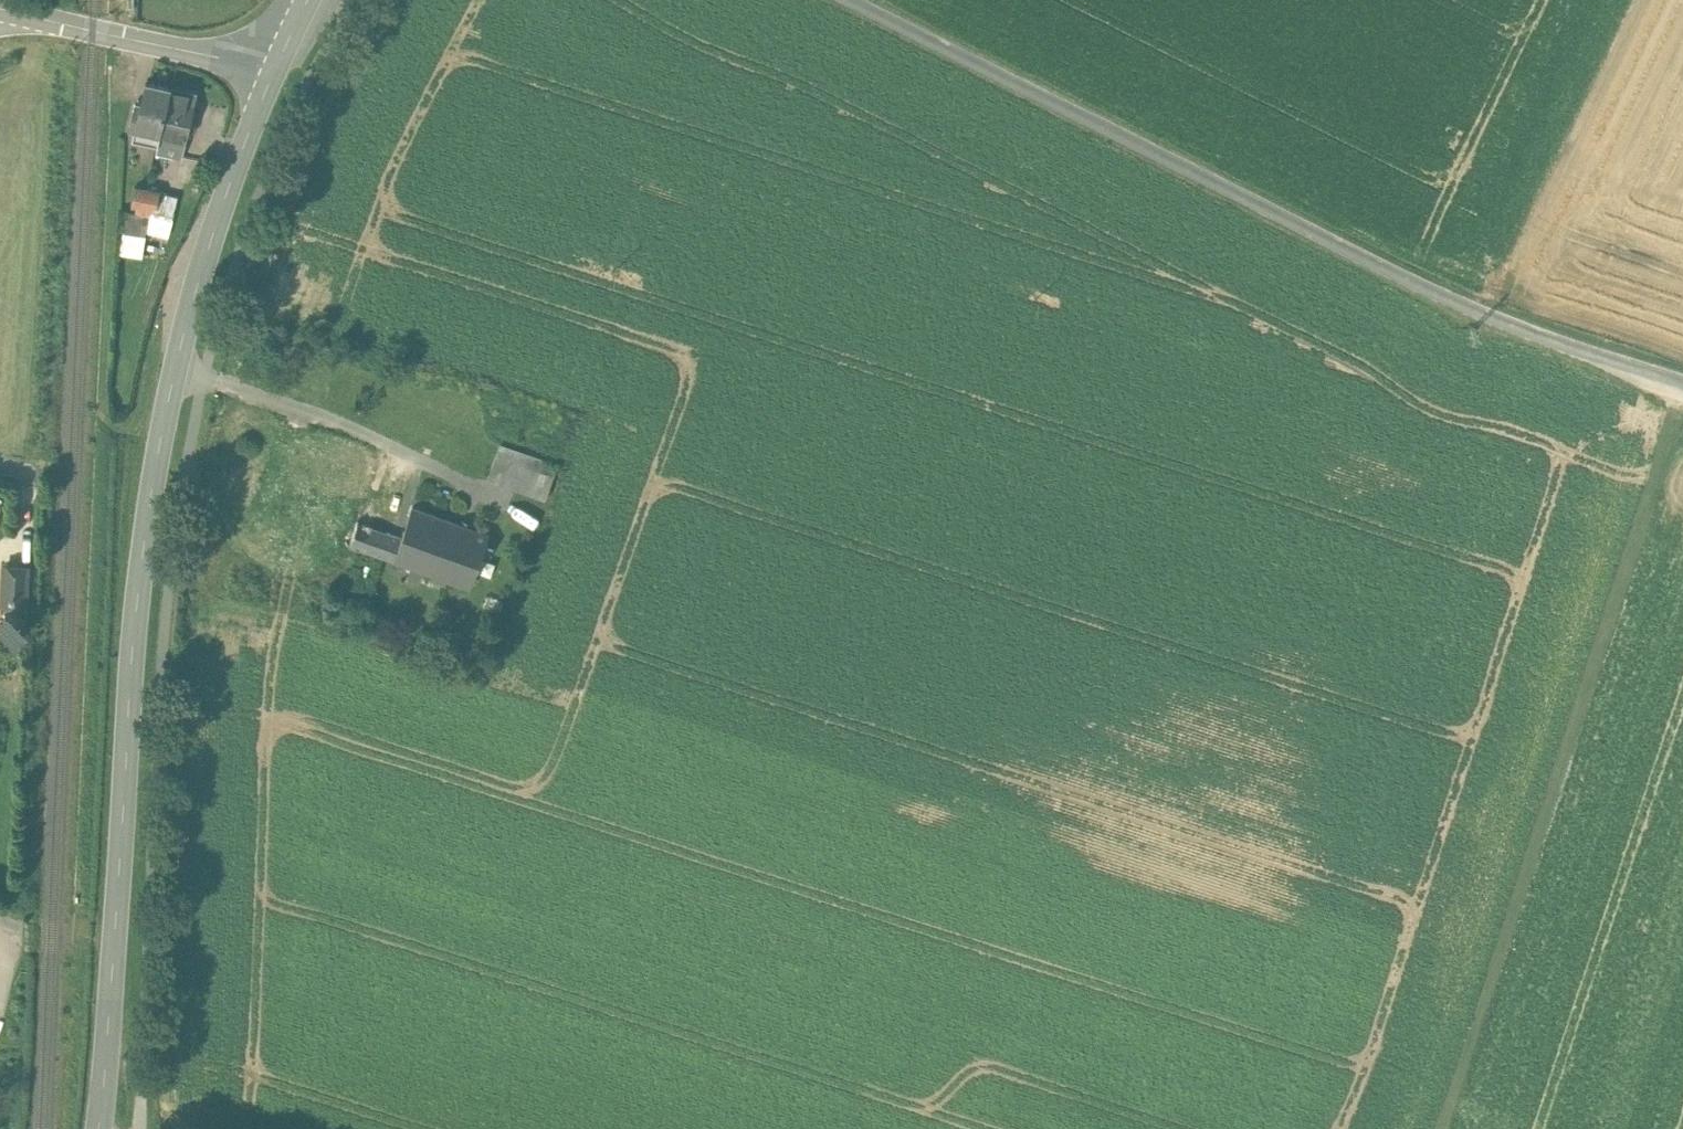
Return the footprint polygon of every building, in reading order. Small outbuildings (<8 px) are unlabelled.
[(132,139),(157,145),(171,87),(145,81),(141,101),(135,100),(129,125),(135,126),(132,139)] [(196,93),(171,87),(157,145),(156,150),(180,155),(184,138),(185,138),(188,130),(194,131),(199,112),(192,110),(196,93)] [(147,189),(135,187),(132,204),(137,205),(136,211),(142,212),(147,189)] [(159,191),(147,189),(142,212),(149,213),(150,208),(155,209),(159,191)] [(178,195),(159,191),(155,209),(150,208),(149,213),(173,218),(178,195)] [(169,235),(173,218),(149,213),(142,212),(136,211),(131,210),(123,246),(142,249),(146,231),(169,235)] [(503,445),(491,477),(546,498),(558,466),(503,445)] [(306,529),(393,562),(402,537),(359,521),(371,488),(328,472),(306,529)] [(414,505),(402,537),(393,562),(470,590),(491,534),(414,505)] [(9,604),(24,604),(26,565),(5,564),(3,603),(9,604)] [(24,629),(24,604),(9,604),(8,629),(24,629)]
